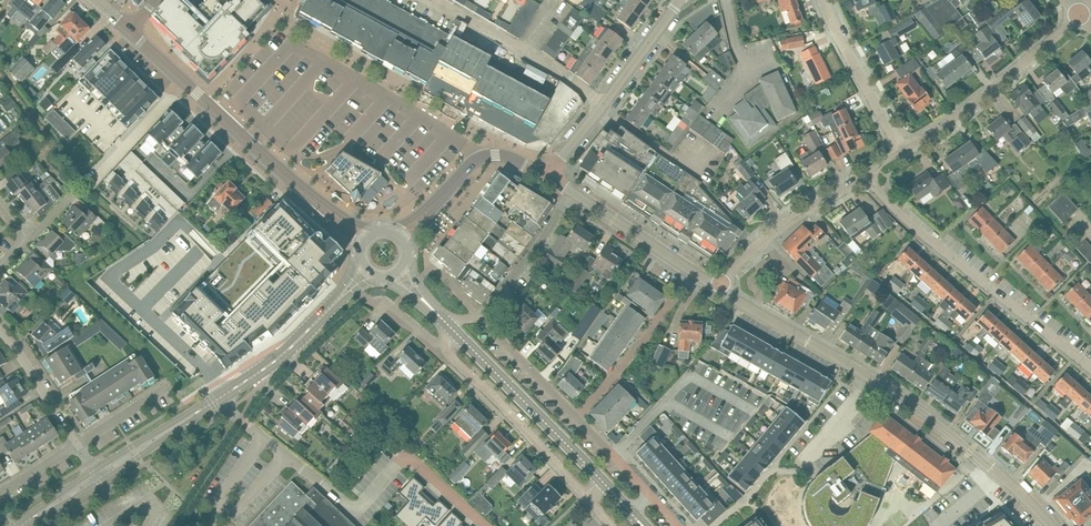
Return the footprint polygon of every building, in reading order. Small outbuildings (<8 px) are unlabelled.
[(7,15),(11,18),(17,11),(26,0),(11,0),(8,4),(13,7),(7,15)] [(17,11),(30,22),(42,8),(39,6),(44,0),(26,0),(17,11)] [(27,26),(37,35),(39,31),(51,18),(53,20),(58,14),(65,5),(59,0),(51,0),(47,4),(31,23),(30,23),(27,26)] [(152,16),(169,33),(167,35),(184,52),(182,54),(208,79),(237,49),(246,40),(242,37),(247,32),(246,30),(268,7),(261,0),(207,0),(197,11),(186,0),(166,0),(154,13),(154,14),(152,16)] [(578,94),(560,81),(554,92),(384,0),(303,0),(296,13),(296,14),(296,15),(296,16),(296,17),(297,18),(298,19),(299,19),(300,19),(301,19),(302,19),(303,18),(331,32),(330,34),(361,51),(360,52),(404,76),(405,74),(427,86),(433,74),(469,93),(464,101),(468,117),(471,117),(472,118),(473,116),(526,144),(540,140),(551,146),(584,104),(578,94)] [(540,5),(533,0),(526,0),(524,3),(537,10),(540,5)] [(580,5),(586,9),(587,8),(590,10),(591,8),(594,4),(588,0),(584,0),(580,5)] [(639,18),(647,7),(638,0),(622,0),(619,3),(639,18)] [(792,24),(803,21),(795,0),(780,0),(778,1),(782,12),(786,10),(791,25),(792,24)] [(857,10),(867,6),(871,15),(881,10),(886,23),(895,19),(888,4),(877,8),(873,0),(853,0),(857,10)] [(963,17),(955,8),(950,2),(949,0),(937,0),(925,8),(914,14),(934,40),(963,17)] [(950,2),(955,8),(966,0),(952,0),(950,2)] [(1027,27),(1040,17),(1039,16),(1033,9),(1035,8),(1036,8),(1030,0),(1028,0),(1027,1),(1027,0),(1015,9),(1011,4),(1004,9),(1005,10),(987,24),(1000,39),(1007,34),(1000,24),(1008,18),(1011,22),(1019,16),(1027,26),(1026,26),(1027,27)] [(533,16),(537,10),(524,3),(523,5),(521,8),(533,16)] [(594,4),(591,8),(602,16),(606,11),(599,6),(595,3),(594,4)] [(617,19),(622,22),(631,29),(639,18),(619,3),(616,8),(622,12),(617,19)] [(478,7),(474,13),(481,17),(485,11),(478,7)] [(517,14),(529,22),(533,16),(521,8),(517,14)] [(585,16),(582,14),(574,8),(570,13),(581,22),(585,16)] [(590,10),(587,13),(598,22),(602,16),(591,8),(590,10)] [(1002,51),(999,48),(995,42),(999,39),(975,8),(968,13),(979,27),(976,29),(979,33),(976,35),(982,43),(978,46),(978,45),(976,47),(985,59),(993,52),(995,54),(998,52),(999,54),(1002,51)] [(485,11),(481,17),(488,21),(491,15),(485,11)] [(60,35),(53,42),(57,46),(81,21),(73,12),(65,20),(60,25),(61,25),(56,31),(60,35)] [(581,22),(570,13),(566,18),(577,27),(581,22)] [(526,27),(529,22),(517,14),(514,19),(526,27)] [(887,42),(876,48),(885,65),(895,60),(904,55),(899,45),(898,44),(901,43),(898,37),(899,36),(916,27),(910,17),(898,24),(899,25),(893,29),(883,34),(887,42)] [(577,27),(566,18),(562,24),(573,32),(577,27)] [(510,25),(522,33),(526,27),(514,19),(510,25)] [(65,53),(51,67),(57,73),(78,53),(72,47),(77,41),(78,42),(82,37),(90,29),(81,21),(57,46),(61,49),(65,53)] [(506,31),(510,25),(503,21),(499,27),(506,31)] [(717,35),(713,31),(706,23),(694,33),(706,46),(717,35)] [(573,32),(562,24),(558,29),(569,38),(573,32)] [(510,25),(506,31),(519,39),(522,33),(510,25)] [(605,27),(597,39),(600,41),(614,52),(623,40),(614,34),(609,30),(605,27)] [(569,38),(558,29),(554,34),(566,43),(569,38)] [(706,46),(694,33),(683,44),(694,57),(694,56),(699,62),(711,51),(706,46)] [(566,43),(554,34),(550,40),(562,48),(566,43)] [(96,35),(73,58),(83,68),(83,67),(86,70),(95,61),(92,58),(106,45),(96,35)] [(586,48),(606,63),(614,52),(600,41),(594,37),(586,48)] [(802,37),(787,40),(776,42),(778,51),(788,48),(803,45),(802,37)] [(957,49),(944,59),(959,78),(972,69),(964,58),(970,53),(969,52),(968,50),(960,39),(956,42),(959,47),(957,49)] [(562,48),(550,40),(546,45),(558,54),(562,48)] [(546,45),(542,50),(554,59),(558,54),(546,45)] [(578,59),(598,74),(606,63),(586,48),(578,59)] [(815,48),(807,51),(810,58),(805,61),(816,84),(830,77),(819,54),(818,55),(815,48)] [(114,53),(111,50),(83,77),(132,125),(138,119),(138,120),(146,113),(145,112),(158,98),(159,99),(160,98),(159,97),(158,98),(149,89),(150,88),(139,78),(138,78),(120,61),(121,60),(114,53)] [(736,65),(729,51),(723,54),(729,68),(736,65)] [(1089,75),(1090,77),(1090,64),(1082,52),(1068,63),(1076,74),(1070,78),(1076,86),(1089,75)] [(676,79),(681,82),(682,83),(686,78),(680,73),(686,66),(673,56),(663,69),(676,79)] [(946,88),(959,78),(944,59),(928,70),(918,56),(914,59),(921,68),(923,71),(925,73),(931,82),(938,78),(946,88)] [(23,57),(9,71),(21,83),(35,68),(23,57)] [(915,111),(917,109),(918,111),(929,103),(928,102),(930,99),(922,88),(920,89),(910,75),(921,68),(914,59),(913,58),(903,65),(894,70),(902,80),(896,84),(907,99),(906,99),(915,111)] [(569,70),(590,85),(598,74),(578,59),(569,70)] [(667,91),(672,94),(681,82),(676,79),(663,69),(654,81),(667,91)] [(720,86),(725,80),(711,69),(707,75),(720,86)] [(1042,79),(1044,81),(1043,82),(1052,93),(1059,87),(1066,95),(1077,87),(1076,86),(1070,78),(1065,71),(1064,71),(1065,72),(1061,76),(1057,71),(1051,76),(1049,73),(1042,79)] [(776,126),(763,109),(770,105),(777,121),(796,112),(777,72),(759,80),(761,84),(743,97),(743,98),(732,106),(737,113),(729,119),(749,145),(776,126)] [(720,86),(707,75),(703,80),(712,88),(708,93),(712,96),(720,86)] [(654,81),(645,94),(658,104),(662,107),(672,94),(667,91),(654,81)] [(1009,96),(1016,105),(1018,107),(1022,104),(1029,113),(1031,111),(1036,117),(1044,111),(1039,105),(1045,100),(1037,90),(1037,91),(1032,95),(1024,85),(1009,96)] [(658,104),(645,94),(635,107),(649,116),(658,104)] [(46,97),(39,104),(46,111),(53,105),(46,97)] [(1057,99),(1049,106),(1061,121),(1070,116),(1057,99)] [(697,113),(702,105),(703,105),(696,100),(690,108),(697,113)] [(1090,114),(1090,116),(1090,101),(1088,102),(1089,104),(1070,116),(1061,121),(1066,128),(1067,128),(1090,114)] [(1059,127),(1055,130),(1058,135),(1066,128),(1061,121),(1049,106),(1045,109),(1059,127)] [(635,107),(626,119),(639,129),(649,116),(635,107)] [(697,113),(690,108),(681,120),(688,125),(697,113)] [(197,180),(200,177),(222,154),(217,149),(218,148),(218,147),(219,146),(219,145),(219,144),(218,144),(218,142),(217,142),(216,141),(215,140),(214,140),(213,140),(211,140),(210,140),(209,141),(207,143),(202,139),(204,137),(199,132),(200,131),(200,130),(201,130),(201,129),(201,128),(201,127),(200,126),(200,125),(199,124),(198,124),(198,123),(197,123),(196,123),(195,123),(194,123),(193,123),(192,124),(191,124),(187,129),(182,124),(183,123),(178,118),(179,117),(180,116),(180,115),(180,114),(180,113),(179,112),(179,111),(178,110),(177,110),(176,109),(175,109),(173,109),(172,109),(171,110),(170,110),(168,113),(167,113),(165,116),(147,135),(150,137),(144,144),(154,153),(163,144),(171,151),(161,161),(169,169),(177,160),(197,180)] [(824,128),(828,126),(829,125),(832,132),(838,129),(851,123),(845,109),(833,115),(831,112),(822,116),(820,112),(809,117),(811,122),(813,125),(821,121),(824,128)] [(734,140),(700,115),(690,128),(701,136),(702,136),(713,144),(726,154),(730,144),(734,140)] [(811,122),(809,117),(808,115),(796,121),(799,126),(805,125),(811,122)] [(1018,122),(1029,137),(1036,131),(1025,116),(1018,122)] [(1003,135),(1010,143),(1017,153),(1023,148),(1030,143),(1015,124),(1010,128),(1001,117),(987,129),(996,140),(1003,135)] [(688,125),(681,120),(671,133),(678,138),(688,125)] [(852,139),(858,136),(851,123),(838,129),(844,142),(838,144),(842,154),(856,148),(852,139)] [(588,173),(585,177),(620,199),(624,193),(624,194),(627,196),(656,152),(621,128),(614,136),(610,132),(607,136),(602,131),(579,160),(583,163),(580,168),(588,173)] [(2,141),(0,142),(0,171),(15,159),(8,151),(20,142),(13,132),(2,141)] [(810,150),(797,158),(801,164),(803,167),(809,177),(827,166),(816,148),(821,145),(813,132),(803,138),(810,150)] [(671,133),(666,141),(673,146),(678,138),(671,133)] [(412,136),(402,146),(412,155),(422,145),(412,136)] [(969,142),(957,151),(966,164),(974,157),(978,163),(984,171),(988,168),(994,176),(1004,170),(996,162),(993,164),(984,151),(978,155),(969,142)] [(833,160),(840,155),(835,146),(827,150),(833,160)] [(131,151),(124,159),(136,170),(142,163),(143,163),(143,162),(131,151)] [(947,177),(954,186),(957,190),(966,184),(960,176),(970,169),(966,164),(957,151),(944,160),(953,173),(947,177)] [(715,263),(722,252),(725,254),(737,236),(739,237),(742,232),(733,226),(734,224),(699,187),(701,183),(656,152),(627,196),(624,194),(624,193),(620,199),(715,263)] [(360,197),(381,174),(343,153),(325,172),(351,196),(350,196),(354,203),(361,199),(360,197)] [(770,181),(773,186),(779,196),(797,184),(786,167),(792,163),(785,153),(774,160),(783,173),(770,181)] [(127,184),(132,179),(138,173),(136,170),(124,159),(118,165),(126,173),(121,178),(113,171),(104,181),(118,194),(127,184)] [(736,167),(747,181),(756,175),(744,160),(736,167)] [(23,173),(27,170),(23,164),(19,167),(23,173)] [(1004,170),(1009,175),(1014,170),(1011,166),(1008,166),(1004,170)] [(908,186),(915,196),(917,199),(930,190),(935,197),(949,187),(940,175),(933,180),(928,172),(908,186)] [(127,184),(118,194),(131,207),(141,197),(146,191),(151,186),(138,173),(132,179),(139,185),(134,191),(127,184)] [(15,178),(6,185),(15,196),(17,194),(29,184),(21,174),(15,178)] [(482,199),(507,218),(531,185),(514,175),(509,181),(502,176),(501,176),(500,175),(496,179),(495,180),(494,181),(481,198),(482,199)] [(29,184),(17,194),(25,204),(44,189),(46,188),(49,185),(46,181),(43,183),(39,186),(35,180),(35,179),(31,183),(29,184)] [(750,181),(744,187),(741,183),(735,189),(738,193),(744,200),(737,206),(748,219),(762,206),(759,202),(765,197),(750,181)] [(221,183),(215,190),(219,193),(214,197),(215,197),(208,204),(215,211),(222,204),(231,212),(234,208),(238,211),(244,205),(241,202),(244,198),(236,189),(229,182),(225,187),(221,183)] [(533,237),(554,206),(548,202),(551,198),(531,185),(507,218),(533,237)] [(154,210),(159,204),(165,198),(151,186),(146,191),(152,198),(147,203),(141,197),(131,207),(144,220),(154,210)] [(44,189),(25,204),(33,214),(37,212),(41,218),(55,203),(53,201),(49,195),(44,189)] [(1076,207),(1069,199),(1064,193),(1048,208),(1063,223),(1074,213),(1072,211),(1076,207)] [(267,197),(259,205),(252,212),(257,217),(272,203),(267,197)] [(171,217),(178,211),(175,208),(165,198),(159,204),(166,211),(161,216),(154,210),(144,220),(148,223),(157,232),(171,217)] [(474,208),(474,209),(499,228),(507,218),(482,199),(475,208),(474,208)] [(316,235),(283,202),(226,259),(173,314),(215,355),(226,371),(272,336),(273,337),(339,270),(332,264),(344,252),(331,239),(326,244),(322,241),(322,240),(323,237),(322,236),(320,234),(319,234),(317,234),(316,235)] [(1034,209),(1030,205),(1024,211),(1028,215),(1034,209)] [(980,231),(993,218),(981,207),(968,220),(980,231)] [(97,218),(95,217),(87,209),(83,214),(77,208),(73,211),(69,211),(67,214),(68,216),(63,222),(74,233),(78,237),(88,228),(97,218)] [(492,238),(499,228),(474,209),(473,210),(473,211),(468,218),(467,218),(466,218),(492,238)] [(840,220),(842,222),(840,223),(851,239),(866,229),(873,238),(892,224),(889,220),(887,218),(886,219),(880,211),(867,220),(860,209),(853,214),(852,212),(840,220)] [(492,238),(466,218),(458,228),(483,248),(492,238)] [(533,237),(507,218),(499,228),(526,248),(533,237)] [(993,218),(980,231),(990,242),(1003,229),(993,218)] [(586,252),(589,247),(595,238),(575,225),(567,238),(561,234),(551,249),(544,259),(559,269),(566,259),(563,257),(573,243),(586,252)] [(816,225),(809,232),(818,242),(826,235),(816,225)] [(803,226),(781,246),(811,277),(812,276),(821,286),(834,274),(824,265),(827,262),(821,256),(817,260),(818,262),(817,263),(807,253),(818,242),(809,232),(803,226)] [(476,257),(483,248),(458,228),(458,229),(451,239),(476,257)] [(499,228),(492,238),(518,258),(526,248),(499,228)] [(1003,229),(990,242),(1001,253),(1015,241),(1003,229)] [(77,245),(72,241),(64,233),(60,238),(52,231),(40,244),(39,243),(36,246),(48,258),(54,252),(71,251),(77,245)] [(518,258),(492,238),(483,248),(507,265),(508,264),(511,266),(518,258)] [(476,257),(451,239),(443,249),(468,267),(476,257)] [(852,239),(846,244),(856,255),(862,249),(860,247),(859,248),(852,239)] [(1085,240),(1077,248),(1076,248),(1081,253),(1089,245),(1085,240)] [(841,262),(843,264),(839,268),(837,266),(833,270),(838,276),(849,267),(852,264),(855,261),(858,258),(856,255),(846,244),(844,242),(837,248),(846,257),(841,262)] [(596,260),(592,266),(596,269),(603,273),(602,274),(608,278),(611,277),(622,261),(612,254),(614,251),(608,247),(606,245),(602,251),(596,260)] [(1030,245),(1024,250),(1016,258),(1027,269),(1041,256),(1030,245)] [(1089,245),(1081,253),(1085,258),(1090,253),(1090,247),(1089,245)] [(465,286),(466,286),(468,287),(464,292),(482,305),(495,288),(492,286),(468,267),(443,249),(439,247),(437,249),(432,256),(435,260),(447,269),(445,271),(461,283),(460,284),(460,285),(461,285),(461,286),(462,287),(463,287),(464,287),(465,287),(465,286)] [(476,257),(501,277),(508,268),(506,266),(507,265),(483,248),(476,257)] [(908,248),(901,256),(898,259),(909,269),(920,258),(908,248)] [(1041,256),(1027,269),(1038,280),(1052,267),(1041,256)] [(501,277),(476,257),(468,267),(492,286),(493,285),(492,285),(493,283),(494,284),(501,277)] [(921,280),(931,268),(920,258),(909,269),(921,280)] [(14,273),(16,275),(22,280),(24,277),(34,288),(52,269),(43,260),(38,266),(31,259),(28,262),(26,260),(14,273)] [(855,261),(852,264),(870,278),(873,274),(855,261)] [(1052,267),(1038,280),(1049,291),(1063,278),(1052,267)] [(582,268),(569,287),(577,292),(589,273),(582,268)] [(931,268),(921,280),(932,290),(942,279),(931,268)] [(892,289),(900,280),(894,276),(893,277),(889,273),(883,280),(887,284),(892,289)] [(796,313),(801,304),(809,290),(789,278),(786,284),(779,280),(776,286),(781,289),(775,301),(776,302),(775,303),(780,306),(781,305),(796,313)] [(637,281),(633,287),(629,285),(626,289),(630,291),(627,296),(647,310),(645,313),(651,318),(666,298),(642,281),(639,279),(637,281)] [(943,300),(953,289),(942,279),(932,290),(943,300)] [(0,289),(0,302),(1,303),(7,308),(14,300),(17,303),(28,292),(18,283),(14,288),(8,282),(6,280),(3,283),(0,286),(0,287),(1,288),(0,289)] [(900,280),(892,289),(898,294),(905,285),(900,280)] [(1078,282),(1072,288),(1064,296),(1075,307),(1089,294),(1078,282)] [(66,302),(75,295),(69,288),(60,294),(66,302)] [(949,316),(965,299),(953,289),(943,300),(949,305),(943,311),(941,314),(934,323),(939,327),(946,319),(949,316)] [(625,305),(628,301),(619,294),(616,299),(625,305)] [(1075,307),(1086,318),(1090,313),(1090,296),(1089,294),(1075,307)] [(891,295),(883,305),(892,312),(900,302),(891,295)] [(918,295),(910,304),(916,308),(923,300),(918,295)] [(814,308),(807,318),(810,319),(808,321),(814,326),(816,323),(826,330),(828,326),(831,321),(833,323),(837,317),(843,321),(849,312),(855,303),(852,300),(846,296),(840,305),(836,310),(822,301),(816,310),(814,308)] [(534,314),(517,298),(508,308),(513,313),(510,316),(511,317),(510,318),(510,321),(511,322),(510,323),(519,331),(520,329),(525,333),(534,323),(539,327),(547,317),(538,309),(534,314)] [(965,299),(949,316),(954,320),(959,314),(966,321),(969,318),(976,309),(965,299)] [(923,300),(916,308),(921,313),(929,304),(923,300)] [(921,320),(901,303),(891,315),(911,332),(917,325),(921,320)] [(645,319),(636,312),(628,307),(618,320),(633,331),(635,328),(638,329),(645,319)] [(874,309),(869,317),(866,322),(867,323),(866,324),(870,327),(865,335),(866,335),(857,349),(865,355),(868,350),(869,351),(876,342),(873,340),(879,332),(874,329),(882,315),(874,309)] [(987,311),(979,319),(976,322),(984,329),(973,340),(972,339),(965,348),(970,352),(978,344),(988,333),(998,321),(987,311)] [(608,316),(604,313),(588,335),(592,338),(608,316)] [(51,319),(47,324),(43,321),(31,334),(39,342),(40,341),(43,344),(42,344),(48,353),(57,347),(74,336),(68,327),(63,331),(51,319)] [(946,319),(939,327),(945,332),(952,324),(946,319)] [(101,320),(72,339),(75,344),(101,328),(122,348),(127,344),(101,320)] [(609,333),(626,345),(633,335),(631,334),(633,331),(618,320),(609,333)] [(387,347),(385,345),(395,335),(381,321),(368,334),(362,329),(354,338),(365,348),(369,343),(381,354),(387,347)] [(550,361),(551,362),(556,367),(566,356),(555,345),(559,341),(557,339),(564,332),(552,321),(536,339),(541,345),(536,350),(544,358),(544,357),(549,362),(550,361)] [(706,326),(706,323),(680,321),(678,351),(689,352),(690,344),(693,345),(694,342),(700,342),(701,333),(710,333),(711,326),(706,326)] [(988,333),(993,337),(999,343),(1010,331),(998,321),(988,333)] [(848,324),(845,329),(839,338),(857,349),(866,335),(865,335),(870,327),(866,324),(867,323),(866,322),(859,331),(848,324)] [(725,329),(710,346),(718,351),(728,357),(731,352),(730,352),(742,331),(732,325),(729,331),(725,329)] [(740,357),(752,337),(742,331),(730,352),(731,352),(740,357)] [(902,354),(898,360),(891,369),(907,380),(918,364),(918,365),(926,354),(925,353),(939,334),(935,331),(930,337),(927,335),(918,349),(921,351),(914,362),(910,359),(910,358),(903,353),(902,354)] [(1010,331),(999,343),(1010,353),(1021,341),(1010,331)] [(895,342),(879,332),(873,340),(876,342),(869,351),(868,350),(865,355),(881,366),(891,351),(890,350),(895,342)] [(600,346),(615,357),(617,354),(619,355),(626,345),(609,333),(600,346)] [(762,342),(752,337),(740,357),(750,363),(762,342)] [(1022,363),(1032,352),(1021,341),(1010,353),(1022,363)] [(750,363),(760,369),(772,348),(762,342),(750,363)] [(671,350),(657,344),(648,363),(661,369),(671,350)] [(978,344),(970,352),(976,357),(983,349),(978,344)] [(67,347),(70,346),(69,345),(46,360),(46,361),(48,360),(51,365),(50,366),(58,379),(59,378),(63,382),(61,384),(75,376),(77,380),(96,368),(92,363),(82,370),(67,347)] [(387,361),(380,368),(389,376),(402,363),(416,375),(426,364),(408,346),(391,364),(387,361)] [(615,357),(600,346),(590,359),(607,372),(615,361),(613,360),(615,357)] [(782,353),(772,348),(760,369),(770,374),(782,353)] [(945,365),(950,369),(961,354),(956,350),(945,365)] [(1032,352),(1022,363),(1033,373),(1043,362),(1032,352)] [(770,374),(780,380),(792,359),(782,353),(770,374)] [(134,354),(129,357),(132,362),(129,364),(128,362),(80,392),(81,395),(79,397),(75,391),(70,395),(73,400),(70,402),(84,426),(85,426),(92,422),(89,419),(95,415),(93,411),(98,408),(99,409),(112,401),(111,400),(121,393),(122,394),(135,386),(134,384),(139,381),(142,385),(148,382),(150,385),(156,381),(156,380),(141,357),(138,359),(134,354)] [(564,368),(563,369),(569,374),(571,376),(573,374),(576,374),(580,366),(582,363),(579,361),(571,357),(564,368)] [(802,365),(792,359),(780,380),(790,385),(802,365)] [(996,359),(988,367),(994,372),(1001,363),(996,359)] [(931,370),(938,375),(944,366),(944,367),(945,365),(938,360),(931,370)] [(1043,362),(1033,373),(1044,384),(1055,372),(1043,362)] [(1001,363),(994,372),(999,377),(1007,368),(1001,363)] [(922,391),(929,382),(933,375),(918,365),(918,364),(907,380),(922,391)] [(791,386),(800,391),(811,370),(802,365),(790,385),(791,386)] [(950,371),(944,367),(944,366),(938,375),(925,392),(941,404),(951,388),(958,379),(949,373),(950,371)] [(314,382),(334,401),(342,392),(339,389),(343,384),(326,368),(314,382)] [(809,396),(810,397),(821,376),(811,370),(800,391),(809,396)] [(356,388),(365,396),(370,390),(368,388),(377,378),(371,372),(356,388)] [(1065,373),(1058,382),(1055,385),(1066,396),(1077,384),(1065,373)] [(588,381),(583,376),(577,382),(569,374),(558,385),(573,398),(583,387),(588,381)] [(447,403),(449,401),(457,393),(438,375),(423,392),(430,399),(436,392),(447,403)] [(636,377),(630,375),(628,381),(634,383),(636,377)] [(832,382),(821,376),(810,397),(809,396),(808,399),(807,400),(810,401),(818,406),(820,402),(824,395),(828,389),(832,382)] [(0,405),(0,419),(10,413),(20,407),(16,401),(19,399),(27,394),(17,379),(15,380),(13,377),(6,382),(8,385),(7,386),(2,389),(0,390),(0,394),(5,402),(0,405)] [(1012,386),(1012,387),(1017,391),(1025,382),(1019,378),(1016,382),(1012,386)] [(649,407),(629,389),(621,381),(590,414),(599,423),(597,425),(605,433),(635,401),(645,411),(649,407)] [(309,393),(304,398),(322,414),(334,401),(314,382),(306,390),(309,393)] [(1025,382),(1017,391),(1023,396),(1030,387),(1025,382)] [(1088,394),(1077,384),(1066,396),(1078,406),(1088,394)] [(951,388),(941,404),(956,415),(967,400),(971,403),(979,391),(974,388),(972,392),(963,386),(958,393),(951,388)] [(985,389),(984,390),(977,399),(980,401),(964,420),(974,428),(975,426),(993,441),(1000,432),(993,427),(1001,418),(986,406),(994,396),(985,389)] [(1088,394),(1078,406),(1089,416),(1090,413),(1090,397),(1088,394)] [(310,428),(322,414),(304,398),(299,403),(297,401),(289,409),(306,424),(310,428)] [(1043,411),(1043,412),(1048,416),(1055,407),(1050,403),(1047,406),(1043,411)] [(470,405),(463,413),(454,422),(471,438),(487,421),(470,405)] [(1023,405),(1013,417),(1019,422),(1024,415),(1029,410),(1023,405)] [(805,423),(787,407),(779,416),(797,432),(805,423)] [(1055,407),(1048,416),(1054,421),(1061,411),(1055,407)] [(449,408),(438,419),(443,425),(454,413),(449,408)] [(298,442),(294,439),(299,432),(306,424),(289,409),(281,417),(284,420),(279,425),(282,427),(276,434),(292,448),(298,442)] [(804,505),(804,510),(805,516),(807,521),(810,525),(868,525),(870,522),(872,517),(894,460),(937,493),(944,483),(945,484),(949,478),(949,477),(955,469),(946,462),(948,460),(944,457),(942,459),(919,441),(921,439),(916,436),(915,438),(884,414),(870,432),(872,434),(830,468),(829,468),(816,478),(817,479),(814,481),(810,486),(807,491),(805,496),(804,502),(804,505)] [(779,416),(772,425),(790,440),(797,432),(779,416)] [(1013,433),(1001,447),(1003,448),(1003,450),(1005,452),(1007,452),(1012,456),(1013,454),(1019,447),(1021,449),(1024,445),(1028,448),(1029,446),(1028,445),(1032,440),(1031,439),(1046,422),(1040,417),(1022,440),(1013,433)] [(38,424),(36,425),(48,442),(59,435),(47,418),(38,424)] [(1013,454),(1024,463),(1031,455),(1040,443),(1045,447),(1058,432),(1046,422),(1031,439),(1032,440),(1028,445),(1029,446),(1028,448),(1024,445),(1021,449),(1019,447),(1013,454)] [(1073,422),(1066,431),(1072,435),(1079,426),(1073,422)] [(36,425),(26,431),(37,449),(48,442),(36,425)] [(783,449),(790,440),(772,425),(764,434),(783,449)] [(646,444),(636,453),(644,462),(662,446),(666,443),(650,426),(639,437),(646,444)] [(1079,426),(1072,435),(1077,440),(1083,432),(1085,431),(1079,426)] [(26,431),(15,438),(26,456),(37,449),(26,431)] [(483,441),(475,450),(486,460),(492,453),(498,459),(504,453),(511,445),(498,431),(490,439),(486,444),(483,441)] [(608,436),(616,443),(616,444),(623,436),(620,433),(616,437),(611,432),(608,436)] [(757,442),(775,458),(783,449),(764,434),(757,442)] [(0,437),(0,451),(3,455),(8,452),(15,463),(26,456),(15,438),(7,443),(3,435),(0,437)] [(479,445),(473,439),(462,452),(468,458),(479,445)] [(757,442),(750,451),(768,467),(775,458),(757,442)] [(644,462),(651,470),(669,454),(662,446),(644,462)] [(761,475),(768,467),(750,451),(742,460),(761,475)] [(669,454),(651,470),(659,478),(676,462),(669,454)] [(516,484),(523,477),(527,481),(537,470),(522,455),(514,463),(511,465),(512,467),(507,472),(502,467),(486,484),(490,488),(491,489),(506,474),(516,484)] [(659,478),(667,488),(685,472),(689,468),(680,459),(676,462),(659,478)] [(1042,459),(1036,465),(1029,473),(1043,487),(1058,471),(1054,466),(1051,469),(1042,459)] [(742,460),(735,469),(753,484),(761,475),(742,460)] [(1071,466),(1066,461),(1061,466),(1066,471),(1071,466)] [(456,469),(448,477),(454,483),(462,474),(456,469)] [(747,491),(753,484),(735,469),(728,478),(746,493),(747,491)] [(692,480),(685,472),(667,488),(674,496),(692,480)] [(424,488),(413,477),(399,493),(408,502),(395,516),(404,524),(426,500),(419,494),(424,488)] [(1053,499),(1064,514),(1090,492),(1090,490),(1081,479),(1078,481),(1077,479),(1061,493),(1053,499)] [(692,480),(674,496),(682,504),(700,488),(692,480)] [(306,495),(292,481),(249,525),(355,525),(314,486),(306,495)] [(556,505),(555,504),(561,497),(559,495),(560,493),(555,488),(554,490),(549,485),(542,491),(540,489),(537,491),(532,486),(517,501),(525,509),(531,503),(543,515),(550,509),(551,510),(556,505)] [(700,488),(682,504),(689,512),(707,496),(700,488)] [(491,505),(483,497),(482,498),(477,492),(470,499),(485,514),(491,509),(491,505)] [(707,496),(689,512),(697,521),(707,512),(715,520),(726,510),(719,502),(711,492),(707,496)] [(1064,514),(1066,516),(1069,514),(1078,525),(1079,525),(1090,516),(1090,492),(1064,514)] [(449,510),(438,500),(433,506),(426,500),(404,524),(406,525),(418,525),(425,518),(434,525),(435,525),(449,510)] [(388,502),(384,506),(389,511),(393,507),(388,502)] [(451,512),(439,525),(459,525),(462,522),(451,512)] [(539,522),(543,525),(544,525),(548,522),(544,517),(539,522)] [(1003,518),(994,524),(991,519),(983,523),(982,524),(984,525),(1012,525),(1003,518)]
